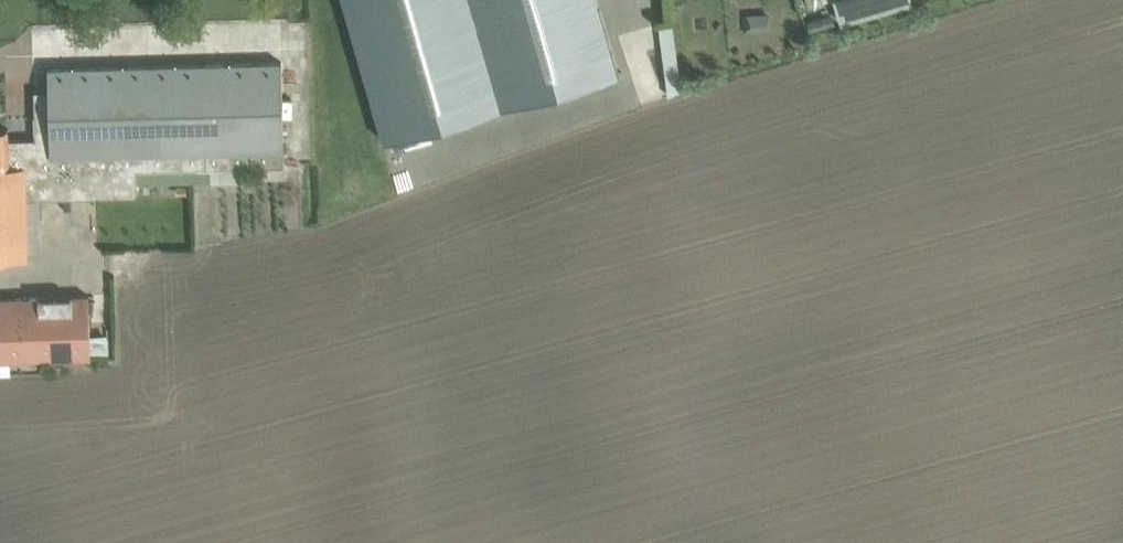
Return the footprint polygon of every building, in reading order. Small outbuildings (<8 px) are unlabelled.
[(619,73),(598,0),(344,0),(385,140),(619,73)] [(668,95),(682,90),(674,20),(659,25),(668,95)] [(36,130),(36,138),(9,139),(8,128),(0,128),(0,258),(27,258),(27,251),(40,251),(39,197),(39,187),(94,186),(94,184),(137,183),(137,170),(193,168),(211,168),(265,166),(285,166),(282,61),(48,68),(49,90),(48,90),(48,91),(37,91),(37,90),(35,90),(35,116),(36,130)] [(91,357),(89,296),(0,298),(0,360),(91,357)]
